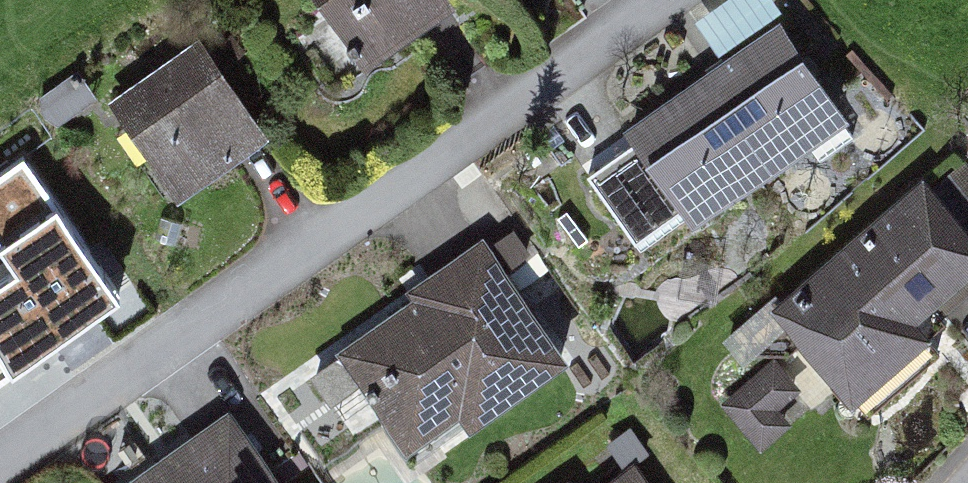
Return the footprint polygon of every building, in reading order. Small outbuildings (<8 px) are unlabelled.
[(365,61),(451,0),(322,0),(365,61)] [(715,44),(783,7),(779,0),(710,0),(695,8),(715,44)] [(850,108),(781,11),(623,124),(693,221),(850,108)] [(108,96),(178,193),(269,128),(200,31),(108,96)] [(924,169),(777,307),(864,399),(931,337),(911,315),(967,262),(967,215),(924,169)] [(22,171),(0,186),(0,250),(20,280),(0,293),(0,379),(112,305),(22,171)] [(576,357),(482,232),(406,288),(410,293),(337,348),(415,452),(478,404),(491,420),(576,357)] [(802,384),(776,355),(722,403),(761,447),(793,419),(780,404),(802,384)] [(150,482),(279,482),(234,422),(150,482)] [(634,454),(596,482),(656,482),(634,454)] [(571,471),(555,482),(580,482),(571,471)]
